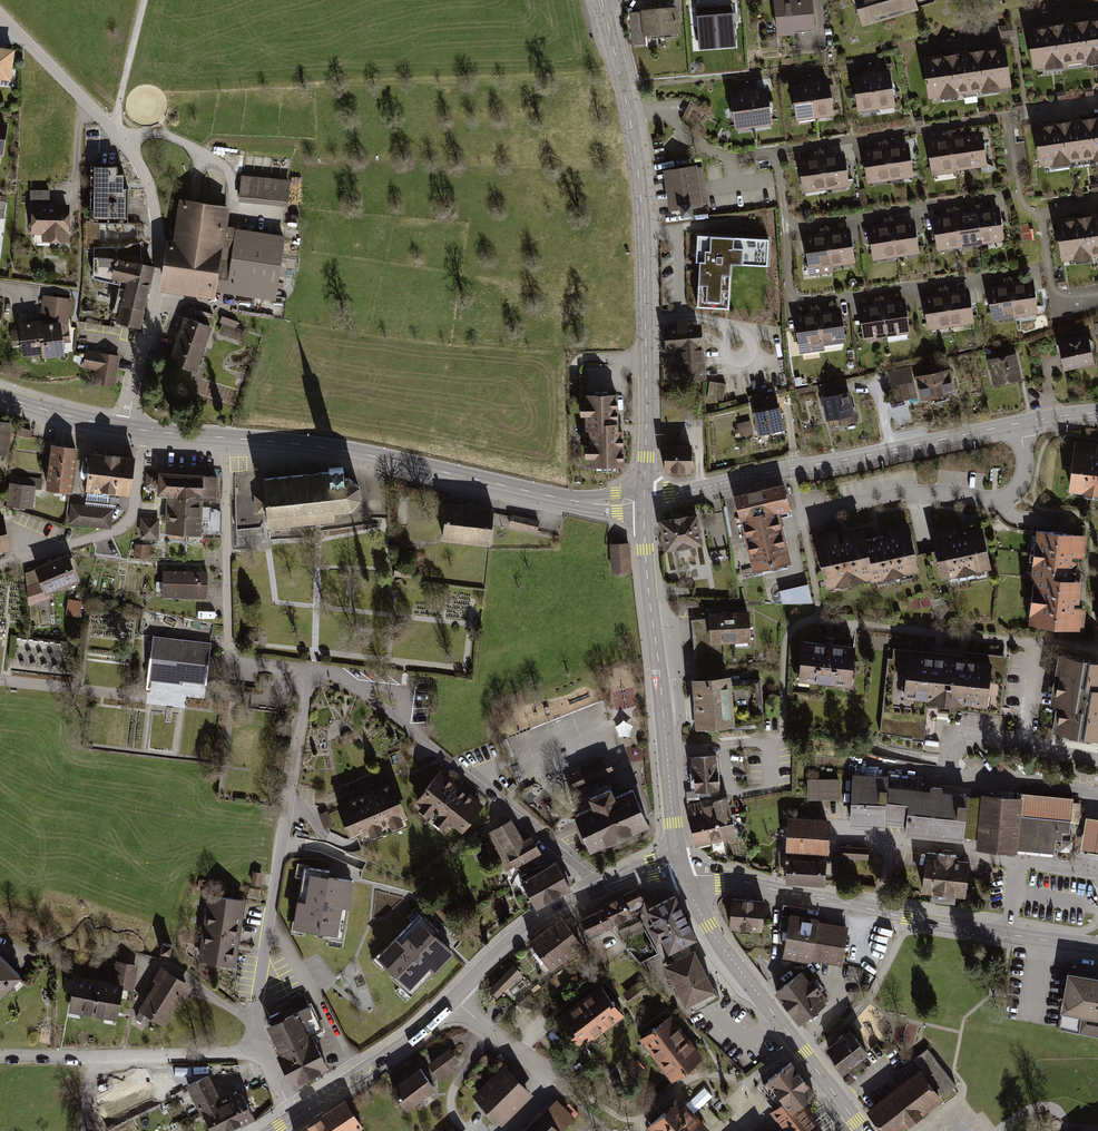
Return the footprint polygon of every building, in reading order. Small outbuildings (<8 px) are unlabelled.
[(773,0),(777,40),(814,36),(810,0),(778,0),(773,0)] [(862,28),(918,11),(915,0),(853,0),(862,28)] [(733,4),(697,6),(700,48),(736,46),(733,4)] [(679,35),(677,9),(640,11),(641,14),(630,14),(632,46),(646,45),(646,37),(679,35)] [(1027,30),(1033,71),(1097,62),(1097,20),(1027,30)] [(1004,47),(922,59),(928,100),(1011,88),(1004,47)] [(10,83),(14,51),(0,49),(0,82),(10,83)] [(876,111),(894,108),(889,73),(871,75),(876,111)] [(871,75),(852,78),(857,113),(876,111),(871,75)] [(832,117),(828,83),(810,85),(814,120),(832,117)] [(814,120),(810,85),(791,88),(796,122),(814,120)] [(770,125),(766,92),(749,94),(752,127),(770,125)] [(749,94),(730,96),(734,129),(752,127),(749,94)] [(1035,126),(1041,169),(1097,160),(1097,116),(1035,126)] [(957,174),(988,170),(983,133),(961,137),(960,129),(950,130),(957,174)] [(931,177),(957,174),(950,130),(938,132),(939,139),(925,141),(931,177)] [(892,182),(913,179),(909,144),(897,145),(896,139),(886,140),(892,182)] [(866,185),(892,182),(886,140),(874,142),(875,149),(861,151),(866,185)] [(827,190),(850,187),(845,154),(831,156),(830,149),(822,150),(827,190)] [(803,193),(827,190),(822,150),(809,153),(810,159),(799,160),(803,193)] [(701,204),(695,166),(665,170),(671,209),(701,204)] [(115,169),(90,168),(89,224),(128,224),(128,191),(122,191),(122,177),(115,177),(115,169)] [(289,180),(242,177),(240,203),(287,207),(289,180)] [(48,191),(30,192),(31,236),(41,236),(41,243),(70,244),(69,206),(49,206),(48,191)] [(224,209),(182,202),(176,246),(170,245),(164,282),(212,289),(224,209)] [(984,204),(973,206),(975,213),(980,244),(1002,241),(997,210),(986,211),(984,204)] [(980,244),(975,213),(966,214),(965,207),(954,209),(960,247),(980,244)] [(960,247),(954,209),(944,211),(945,217),(932,219),(937,251),(960,247)] [(1055,220),(1061,262),(1097,257),(1097,214),(1055,220)] [(896,259),(919,256),(914,222),(902,223),(901,216),(890,217),(896,259)] [(896,259),(890,217),(880,219),(881,226),(868,228),(873,262),(896,259)] [(832,267),(856,263),(852,230),(837,232),(836,225),(826,226),(832,267)] [(832,267),(826,226),(816,227),(817,235),(803,237),(809,278),(834,274),(832,267)] [(283,238),(236,231),(228,289),(275,296),(283,238)] [(769,266),(770,240),(696,235),(694,262),(700,262),(697,305),(727,307),(730,263),(769,266)] [(114,259),(93,258),(92,280),(119,285),(111,322),(140,330),(154,268),(114,259)] [(1039,313),(1033,282),(1020,284),(1018,276),(1008,278),(1015,317),(1039,313)] [(986,288),(991,321),(1015,317),(1008,278),(996,279),(997,286),(986,288)] [(952,328),(974,324),(968,292),(958,294),(957,286),(945,288),(952,328)] [(945,288),(934,290),(935,296),(921,298),(927,331),(952,328),(945,288)] [(38,322),(17,324),(18,329),(11,329),(13,348),(20,348),(22,359),(41,356),(41,360),(63,356),(62,345),(71,344),(70,322),(75,300),(41,295),(38,322)] [(887,337),(910,334),(905,302),(893,304),(892,295),(882,296),(887,337)] [(887,337),(882,296),(871,299),(872,306),(858,307),(862,340),(887,337)] [(823,346),(844,343),(839,311),(829,313),(828,307),(817,308),(823,346)] [(823,346),(817,308),(807,310),(808,315),(794,317),(800,356),(824,352),(823,346)] [(235,337),(238,319),(222,317),(220,335),(235,337)] [(210,326),(185,318),(178,340),(202,348),(210,326)] [(702,378),(698,327),(664,330),(666,350),(678,349),(680,380),(702,378)] [(1090,338),(1058,344),(1064,371),(1095,365),(1090,338)] [(202,348),(178,340),(170,362),(195,370),(202,348)] [(119,355),(86,350),(83,369),(96,371),(93,386),(114,389),(119,355)] [(1018,355),(988,361),(993,388),(1023,382),(1018,355)] [(890,370),(892,384),(909,382),(907,367),(890,370)] [(952,370),(915,378),(920,402),(957,395),(952,370)] [(726,385),(710,382),(707,398),(723,401),(726,385)] [(849,391),(819,398),(824,421),(839,418),(841,427),(857,424),(849,391)] [(617,394),(585,395),(585,403),(581,403),(581,417),(585,417),(586,432),(590,432),(590,446),(585,446),(585,459),(590,459),(590,467),(624,467),(624,424),(618,424),(617,394)] [(776,398),(752,403),(759,436),(783,431),(776,398)] [(750,421),(737,424),(740,438),(753,435),(750,421)] [(7,459),(11,424),(0,423),(0,458),(7,459)] [(1097,496),(1097,457),(1097,452),(1097,444),(1073,441),(1067,492),(1097,496)] [(693,443),(664,444),(665,472),(693,471),(693,443)] [(78,448),(50,445),(44,491),(72,495),(78,448)] [(131,457),(89,453),(85,495),(127,500),(131,457)] [(329,471),(264,479),(265,495),(255,496),(257,512),(267,511),(269,525),(313,521),(314,526),(322,526),(321,520),(334,519),(333,510),(351,508),(359,498),(358,487),(348,478),(343,479),(342,466),(329,467),(329,471)] [(218,478),(157,475),(156,498),(164,499),(163,537),(200,540),(202,501),(218,503),(218,478)] [(790,511),(783,483),(730,496),(737,524),(778,514),(790,511)] [(34,488),(10,484),(6,506),(30,510),(34,488)] [(493,507),(448,502),(443,541),(488,546),(493,507)] [(112,509),(70,505),(67,529),(110,530),(112,509)] [(750,575),(790,565),(778,514),(737,524),(750,575)] [(0,516),(0,554),(9,553),(2,515),(0,516)] [(538,522),(510,515),(508,528),(536,535),(538,522)] [(665,549),(700,543),(695,515),(660,521),(665,549)] [(157,519),(140,520),(141,542),(157,542),(157,519)] [(879,538),(864,541),(872,575),(873,579),(916,570),(906,525),(888,529),(889,536),(879,538)] [(990,570),(981,527),(967,530),(930,538),(939,581),(990,570)] [(872,575),(864,541),(862,532),(837,538),(837,535),(817,540),(827,585),(872,575)] [(1038,534),(1034,577),(1070,581),(1072,568),(1072,563),(1086,564),(1089,540),(1038,534)] [(629,543),(608,545),(610,575),(631,573),(629,543)] [(144,548),(134,547),(133,559),(144,560),(144,548)] [(32,574),(25,573),(30,608),(50,601),(48,595),(78,584),(68,556),(31,570),(32,574)] [(207,573),(164,572),(163,595),(206,597),(207,573)] [(1087,583),(1070,581),(1034,577),(1029,624),(1082,630),(1085,595),(1087,583)] [(782,604),(812,602),(811,585),(781,587),(782,604)] [(82,603),(66,601),(64,614),(81,616),(82,603)] [(722,645),(750,643),(749,612),(708,613),(708,621),(691,622),(701,680),(724,678),(722,645)] [(210,644),(150,636),(144,681),(180,685),(181,682),(204,685),(210,644)] [(854,648),(803,643),(799,676),(850,682),(854,648)] [(881,735),(922,739),(926,703),(903,700),(908,655),(889,653),(881,735)] [(984,709),(989,664),(908,655),(903,700),(926,703),(984,709)] [(1058,656),(1049,706),(1058,708),(1053,733),(1097,741),(1097,663),(1058,656)] [(701,680),(695,680),(699,725),(732,722),(728,678),(724,678),(701,680)] [(720,791),(717,756),(690,758),(693,793),(720,791)] [(577,814),(592,847),(647,824),(632,791),(614,799),(605,777),(614,773),(607,757),(570,773),(578,789),(586,786),(595,806),(577,814)] [(441,771),(416,803),(459,836),(484,805),(441,771)] [(924,778),(850,773),(847,825),(882,827),(883,820),(902,821),(902,834),(963,838),(966,790),(924,787),(924,778)] [(836,781),(807,781),(807,800),(836,800),(836,781)] [(348,839),(401,818),(389,786),(335,806),(348,839)] [(979,790),(974,848),(1070,857),(1076,799),(979,790)] [(727,799),(707,804),(715,841),(735,837),(727,799)] [(715,841),(707,804),(687,808),(695,845),(715,841)] [(827,854),(829,821),(787,819),(786,852),(827,854)] [(1086,819),(1081,852),(1097,854),(1097,820),(1086,819)] [(487,834),(508,869),(539,851),(531,837),(522,842),(510,821),(487,834)] [(868,849),(841,847),(841,859),(867,861),(868,849)] [(938,858),(926,857),(922,893),(966,898),(970,861),(958,860),(958,856),(938,853),(938,858)] [(786,881),(826,883),(827,859),(787,857),(786,881)] [(540,871),(553,895),(570,886),(557,862),(540,871)] [(326,872),(299,867),(289,930),(313,934),(312,938),(340,942),(350,882),(325,878),(326,872)] [(525,880),(538,903),(553,895),(540,871),(525,880)] [(261,875),(251,873),(249,885),(259,887),(261,875)] [(644,903),(637,889),(603,905),(605,908),(612,923),(633,913),(641,909),(643,906),(644,903)] [(235,966),(246,901),(208,894),(196,959),(235,966)] [(695,936),(675,896),(649,910),(656,923),(651,926),(657,939),(662,936),(669,949),(695,936)] [(762,902),(732,899),(730,927),(760,930),(762,902)] [(848,927),(819,922),(819,918),(806,916),(807,909),(783,905),(778,931),(786,932),(781,959),(810,964),(811,961),(841,967),(848,927)] [(612,923),(605,908),(593,913),(601,928),(612,923)] [(438,932),(418,913),(375,961),(392,976),(389,979),(399,988),(395,993),(406,1003),(432,974),(434,976),(454,954),(434,937),(438,932)] [(601,928),(593,913),(582,918),(590,933),(601,928)] [(550,968),(580,945),(561,919),(531,942),(550,968)] [(628,924),(617,931),(623,941),(632,935),(633,937),(646,930),(640,920),(629,926),(628,924)] [(170,947),(160,945),(158,955),(168,957),(170,947)] [(694,951),(667,964),(686,1002),(687,1001),(692,1011),(720,998),(715,987),(713,988),(694,951)] [(20,977),(0,955),(0,996),(20,977)] [(113,981),(74,976),(68,1011),(117,1019),(122,991),(132,992),(138,965),(116,962),(113,981)] [(191,981),(156,963),(148,977),(153,979),(132,1016),(163,1033),(191,981)] [(513,968),(489,992),(497,999),(520,975),(513,968)] [(777,993),(800,1024),(830,1002),(806,971),(777,993)] [(1068,972),(1061,1014),(1097,1020),(1097,977),(1068,972)] [(599,982),(557,1013),(581,1045),(623,1015),(599,982)] [(271,1035),(300,1021),(311,1015),(307,1007),(309,1006),(304,995),(284,1005),(286,1010),(269,1018),(272,1024),(267,1027),(271,1035)] [(672,1013),(642,1034),(671,1075),(701,1053),(672,1013)] [(895,1037),(914,1042),(919,1025),(900,1020),(895,1037)] [(300,1021),(271,1035),(280,1054),(309,1040),(300,1021)] [(1097,1039),(1097,1027),(1081,1024),(1079,1035),(1097,1039)] [(850,1028),(825,1047),(849,1079),(866,1066),(861,1058),(869,1052),(850,1028)] [(280,1054),(278,1055),(291,1083),(326,1065),(313,1038),(309,1040),(280,1054)] [(865,1107),(882,1130),(896,1130),(955,1084),(929,1047),(904,1064),(910,1072),(865,1107)] [(457,1060),(449,1049),(429,1064),(440,1079),(452,1071),(448,1066),(457,1060)] [(791,1109),(800,1102),(815,1089),(789,1059),(765,1080),(782,1099),(791,1109)] [(163,1078),(155,1081),(148,1067),(114,1082),(118,1090),(92,1103),(105,1130),(110,1130),(174,1101),(163,1078)] [(504,1067),(474,1096),(499,1122),(529,1092),(504,1067)] [(407,1107),(434,1087),(419,1068),(393,1088),(407,1107)] [(207,1075),(185,1086),(198,1110),(220,1100),(207,1075)] [(253,1121),(238,1091),(220,1100),(235,1129),(253,1121)] [(680,1096),(647,1125),(652,1130),(703,1130),(708,1127),(680,1096)] [(789,1130),(825,1130),(800,1102),(791,1109),(782,1099),(770,1110),(786,1128),(789,1130)] [(235,1129),(220,1100),(198,1110),(208,1130),(231,1130),(235,1129)] [(555,1100),(523,1130),(560,1130),(573,1118),(555,1100)] [(360,1127),(344,1102),(298,1130),(354,1130),(360,1127)]
